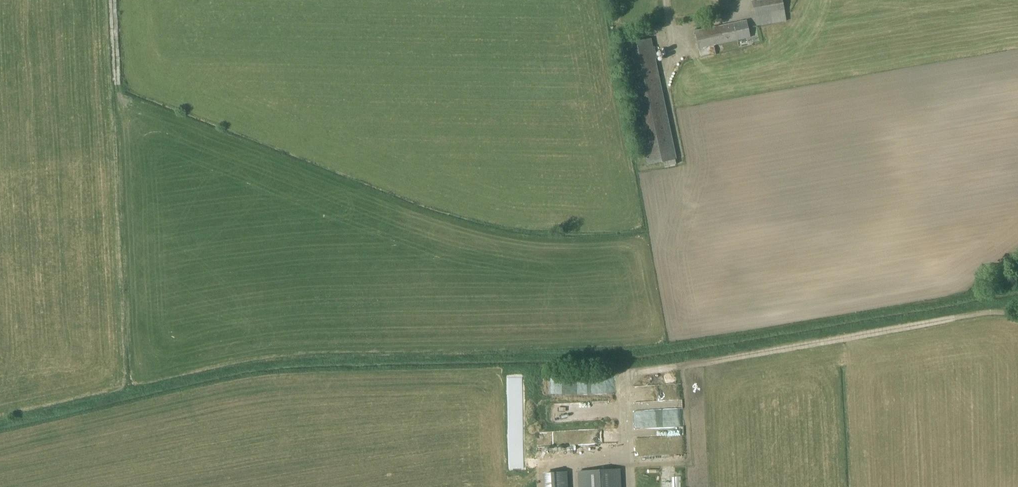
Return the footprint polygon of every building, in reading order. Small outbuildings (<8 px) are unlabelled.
[(756,1),(752,2),(756,27),(786,21),(782,0),(756,0),(756,1)] [(749,37),(746,21),(695,32),(698,48),(749,37)] [(647,166),(676,159),(655,59),(657,59),(654,47),(653,47),(651,39),(619,45),(625,75),(628,74),(647,166)] [(562,405),(563,418),(573,417),(572,403),(562,405)] [(550,446),(597,445),(596,430),(570,431),(570,423),(562,423),(562,429),(549,429),(550,446)] [(577,471),(578,486),(621,486),(620,469),(577,471)] [(545,486),(566,486),(565,472),(544,473),(545,486)]
